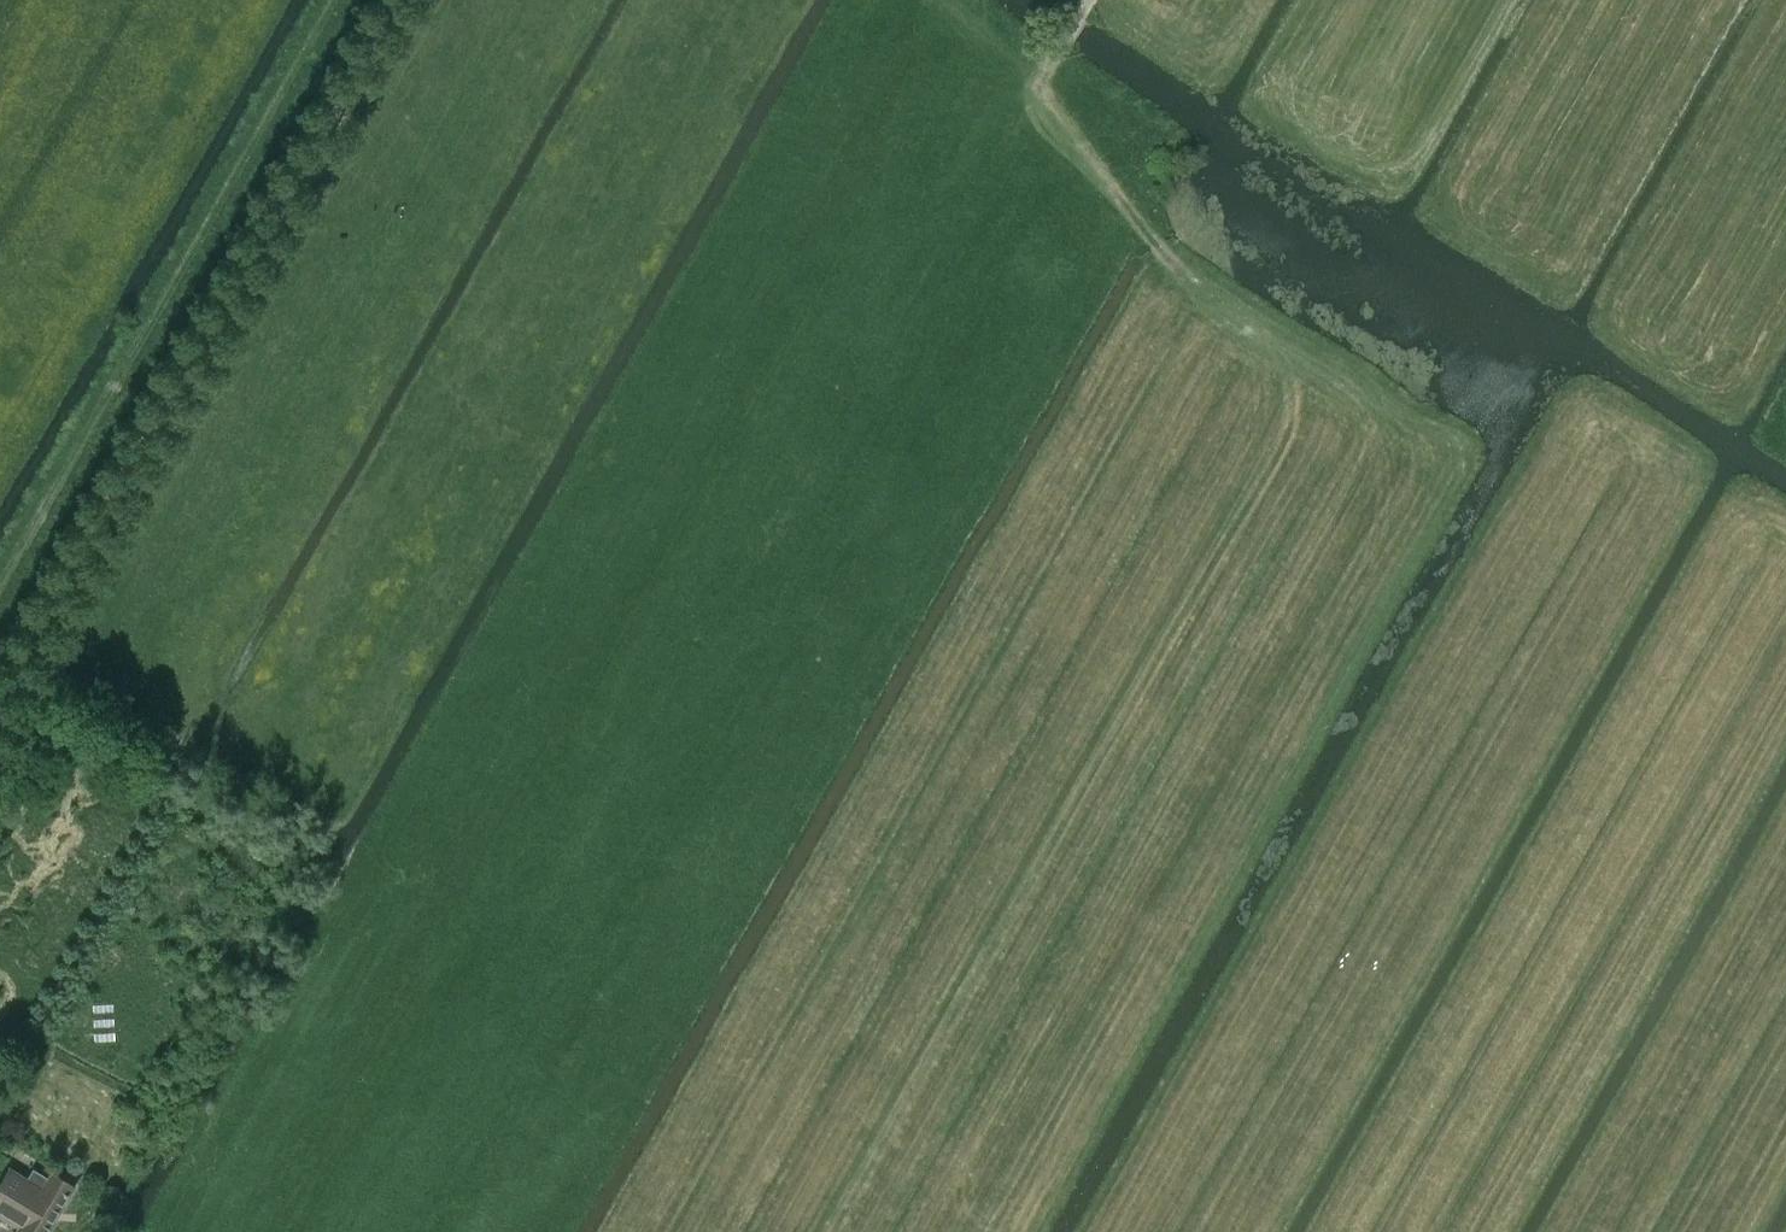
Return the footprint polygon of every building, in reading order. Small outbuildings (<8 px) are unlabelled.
[(74,1188),(52,1174),(43,1188),(11,1169),(0,1187),(0,1214),(20,1227),(17,1231),(48,1231),(74,1188)]
